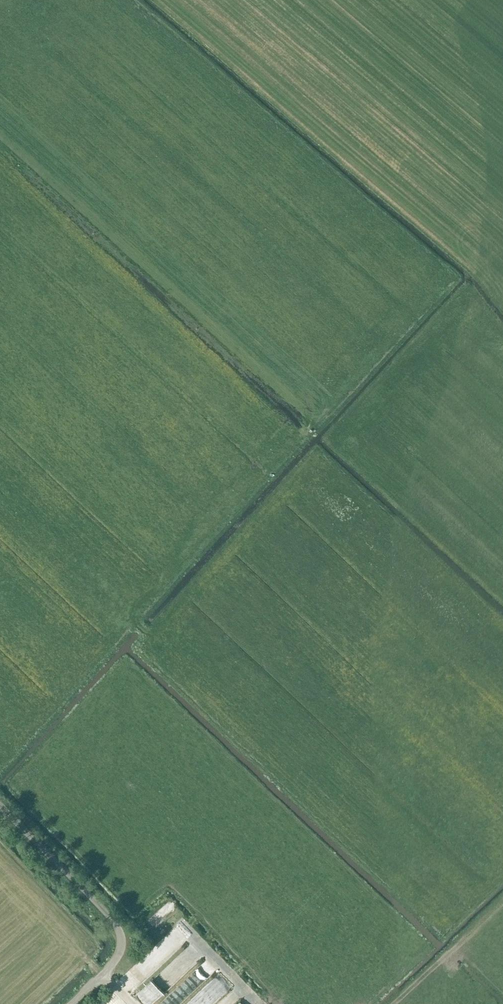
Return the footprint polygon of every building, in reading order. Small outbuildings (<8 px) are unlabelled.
[(134,984),(139,989),(146,982),(147,984),(155,976),(151,973),(172,953),(159,939),(120,978),(130,988),(134,984)]
